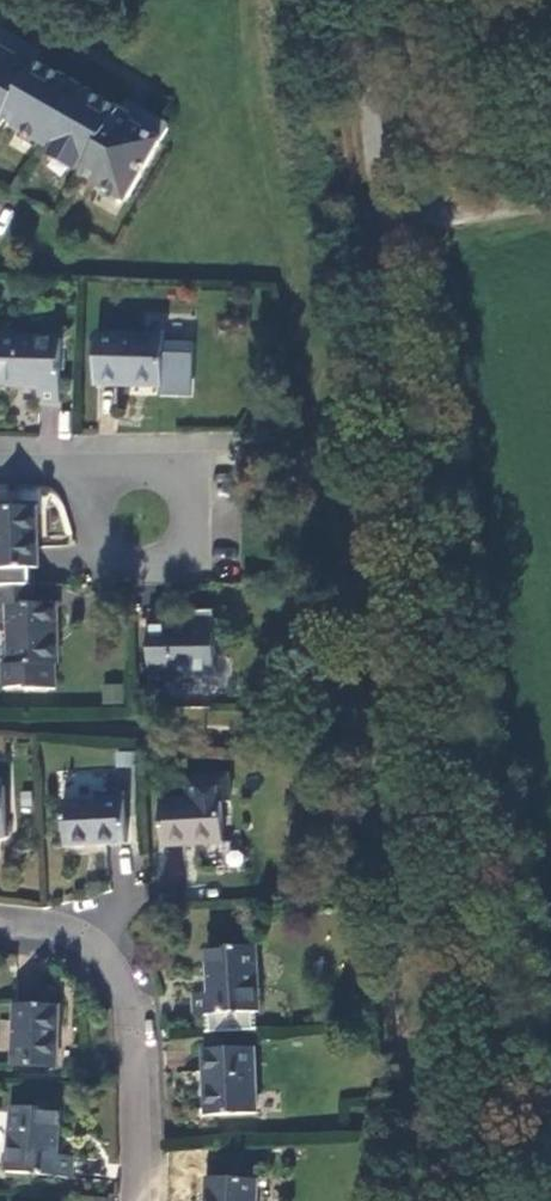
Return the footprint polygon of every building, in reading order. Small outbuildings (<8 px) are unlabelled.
[(0,29),(0,123),(4,116),(87,163),(83,170),(126,195),(166,125),(164,119),(156,115),(131,101),(126,98),(119,108),(36,61),(42,51),(35,47),(2,29),(0,29)] [(163,340),(97,338),(96,388),(162,390),(163,340)] [(0,341),(0,390),(37,390),(37,405),(60,406),(61,342),(0,341)] [(0,509),(0,570),(37,570),(36,508),(0,509)] [(0,590),(0,608),(7,609),(8,669),(2,669),(2,692),(24,692),(24,694),(53,693),(53,669),(56,669),(55,605),(30,605),(30,589),(0,590)] [(166,613),(147,614),(149,676),(214,675),(213,613),(195,613),(196,625),(166,626),(166,613)] [(186,802),(161,803),(164,847),(220,843),(218,803),(227,802),(226,777),(185,780),(186,802)] [(123,802),(63,805),(66,847),(125,844),(123,802)] [(257,948),(207,950),(207,997),(195,997),(195,1016),(205,1015),(206,1034),(255,1032),(254,1013),(259,1013),(257,948)] [(57,1009),(12,1007),(10,1068),(55,1069),(57,1009)] [(254,1052),(204,1053),(208,1118),(256,1115),(254,1052)] [(60,1113),(12,1109),(6,1174),(69,1180),(71,1160),(56,1158),(60,1113)] [(207,1179),(206,1200),(256,1200),(257,1181),(207,1179)]
